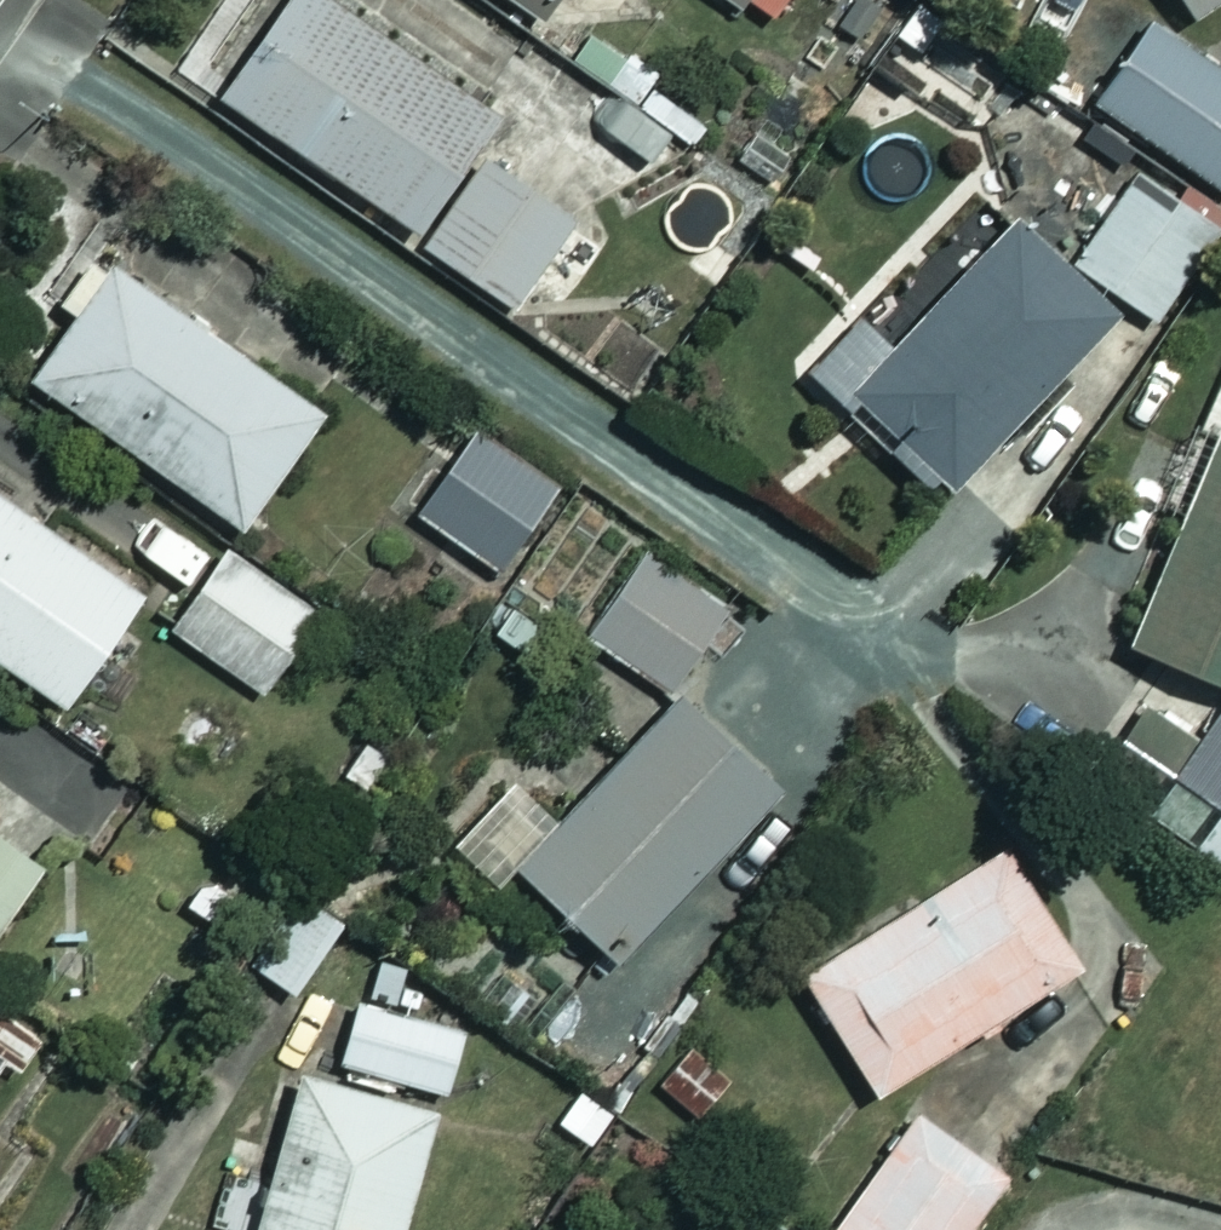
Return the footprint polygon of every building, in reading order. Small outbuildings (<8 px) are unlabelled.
[(231,85),(435,217),(509,105),(347,0),(286,0),(231,85)] [(554,10),(561,0),(539,0),(554,10)] [(1103,97),(1220,173),(1220,60),(1155,18),(1103,97)] [(495,132),(430,239),(526,297),(591,190),(495,132)] [(1143,171),(1089,256),(1172,309),(1220,232),(1220,220),(1143,171)] [(884,309),(829,367),(963,494),(1137,312),(1030,210),(911,335),(884,309)] [(127,254),(46,371),(258,517),(339,400),(127,254)] [(477,419),(420,508),(505,563),(563,473),(477,419)] [(1143,646),(1220,678),(1220,459),(1143,646)] [(76,693),(153,576),(0,475),(0,643),(76,693)] [(654,538),(595,626),(677,681),(736,593),(654,538)] [(237,544),(180,623),(268,687),(326,607),(237,544)] [(693,690),(524,866),(632,970),(802,793),(693,690)] [(1220,861),(1220,698),(1211,692),(1191,726),(1143,697),(1090,785),(1219,864),(1220,861)] [(0,834),(0,944),(2,945),(56,867),(3,830),(0,834)] [(1030,837),(815,970),(890,1089),(1104,956),(1030,837)] [(355,930),(296,890),(228,992),(287,1031),(355,930)] [(43,1022),(0,993),(0,1084),(43,1022)] [(472,1031),(363,1005),(351,1058),(460,1084),(472,1031)] [(261,1229),(416,1229),(448,1103),(302,1066),(261,1229)] [(842,1229),(965,1229),(1008,1167),(924,1110),(842,1229)]
